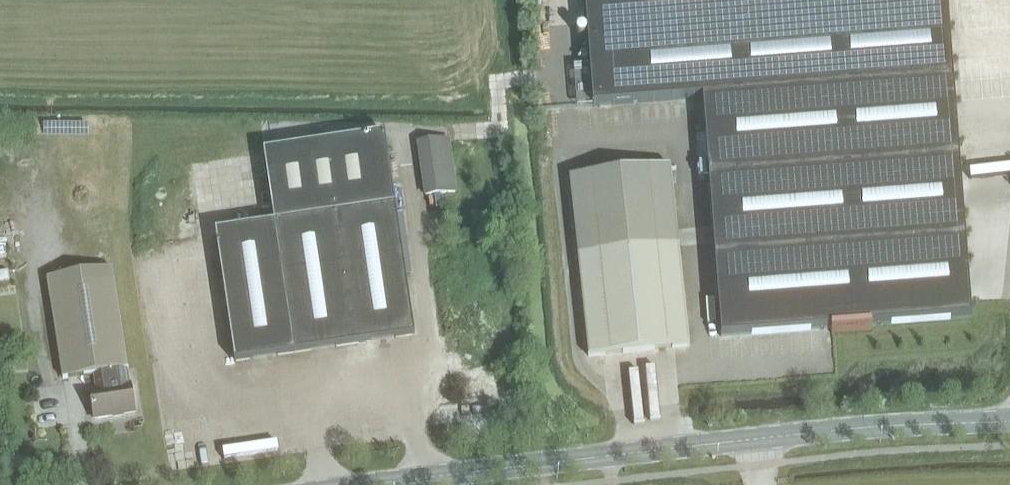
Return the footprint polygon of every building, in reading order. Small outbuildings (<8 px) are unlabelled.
[(946,0),(584,0),(592,106),(702,98),(720,337),(830,329),(831,334),(872,331),(871,326),(971,318),(963,216),(960,172),(952,79),(946,0)] [(234,361),(412,335),(382,135),(263,153),(274,224),(215,233),(234,361)] [(424,197),(458,192),(450,138),(416,142),(424,197)] [(588,356),(688,346),(669,166),(568,177),(588,356)] [(127,385),(125,369),(127,369),(111,268),(46,279),(62,379),(94,374),(96,390),(89,391),(93,419),(134,412),(129,385),(127,385)]
